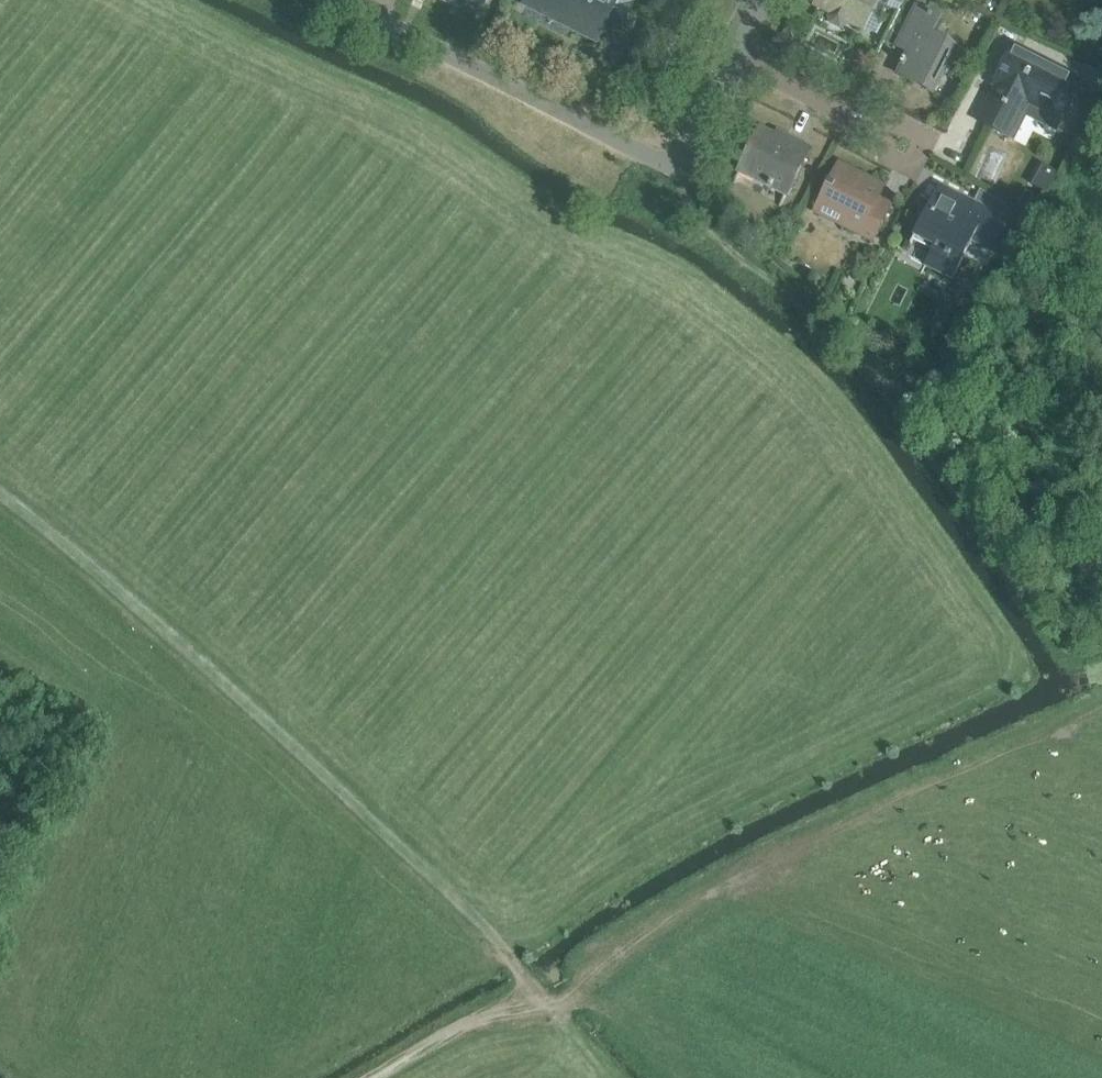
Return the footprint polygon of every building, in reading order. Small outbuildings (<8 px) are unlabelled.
[(463,10),(468,0),(484,8),(488,0),(443,0),(463,10)] [(525,6),(598,43),(611,18),(624,24),(637,0),(528,0),(525,6)] [(819,13),(821,10),(833,16),(830,20),(832,25),(840,29),(845,28),(848,23),(859,29),(857,33),(858,33),(868,15),(882,22),(892,2),(903,8),(907,0),(825,0),(818,13),(819,13)] [(898,79),(932,96),(956,49),(933,37),(941,22),(917,10),(901,41),(913,48),(898,79)] [(1018,144),(1034,112),(1061,125),(1079,90),(1047,73),(1050,67),(1014,48),(993,90),(995,91),(978,125),(1008,141),(1009,140),(1018,144)] [(739,175),(785,199),(810,152),(777,135),(775,139),(761,132),(739,175)] [(816,217),(872,246),(887,216),(892,205),(879,199),(884,190),(840,167),(828,190),(816,217)] [(925,269),(954,283),(973,245),(993,254),(1008,224),(988,214),(973,206),(965,222),(932,205),(913,243),(933,253),(925,269)]
